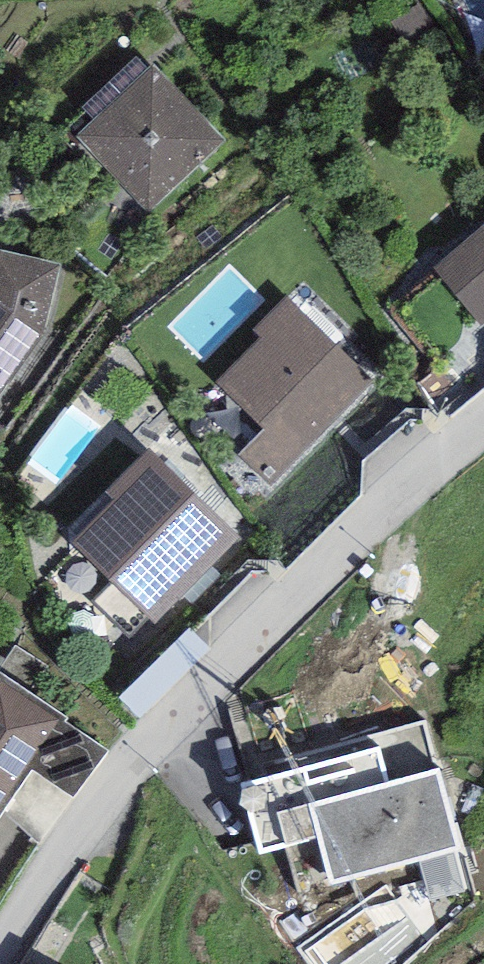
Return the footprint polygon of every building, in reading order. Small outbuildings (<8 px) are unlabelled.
[(225,141),(152,64),(76,135),(149,212),(225,141)] [(433,268),(482,326),(483,324),(483,226),(433,268)] [(0,249),(0,397),(48,337),(62,264),(0,249)] [(374,380),(286,293),(254,326),(264,336),(218,382),(265,429),(240,454),(271,484),(374,380)] [(239,539),(148,449),(63,534),(155,624),(239,539)] [(212,650),(190,628),(119,698),(141,720),(212,650)] [(0,673),(0,816),(29,771),(75,797),(105,751),(63,723),(68,718),(0,673)] [(380,747),(242,785),(260,853),(319,837),(332,883),(419,859),(431,901),(467,891),(456,850),(460,849),(438,770),(390,783),(380,747)]
